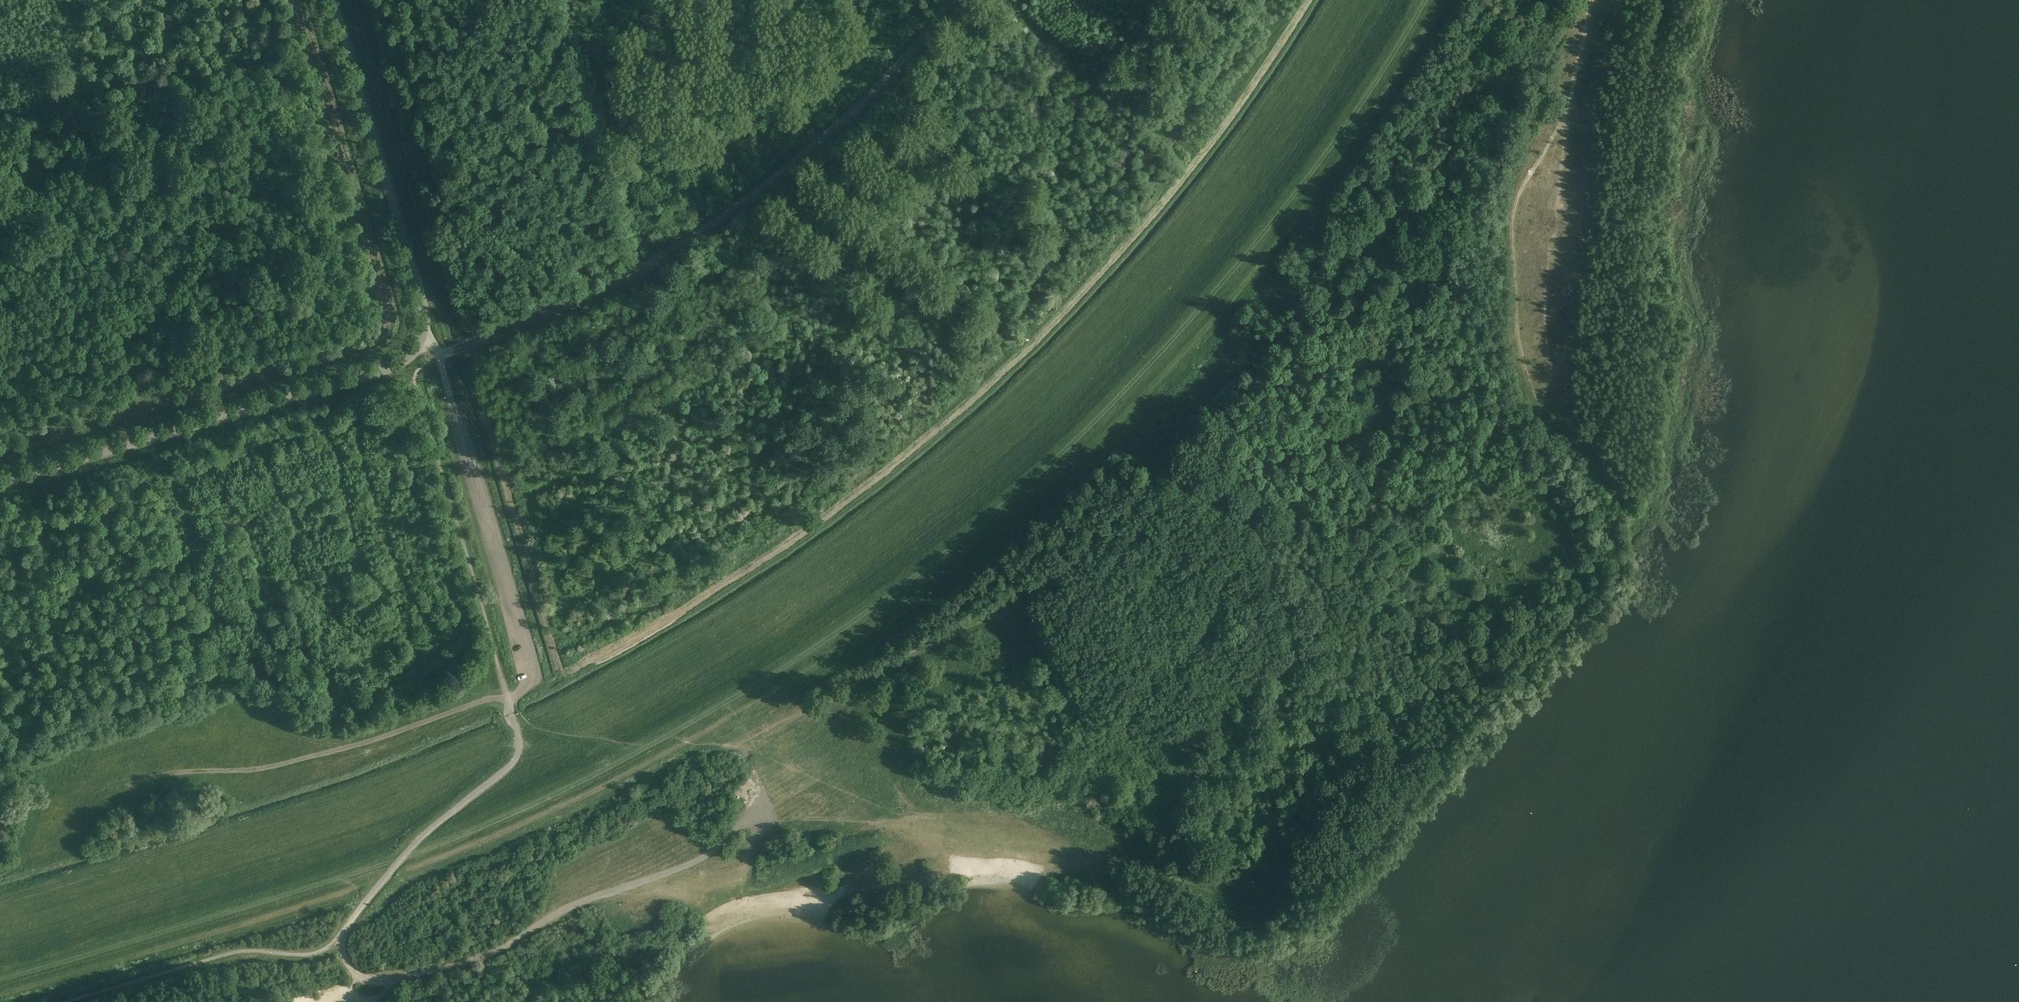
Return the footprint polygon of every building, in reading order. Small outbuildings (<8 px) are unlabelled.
[(44,274),(54,271),(52,264),(42,268),(44,274)] [(496,436),(488,439),(491,447),(498,444),(496,436)] [(158,611),(165,618),(171,613),(164,606),(158,611)]
